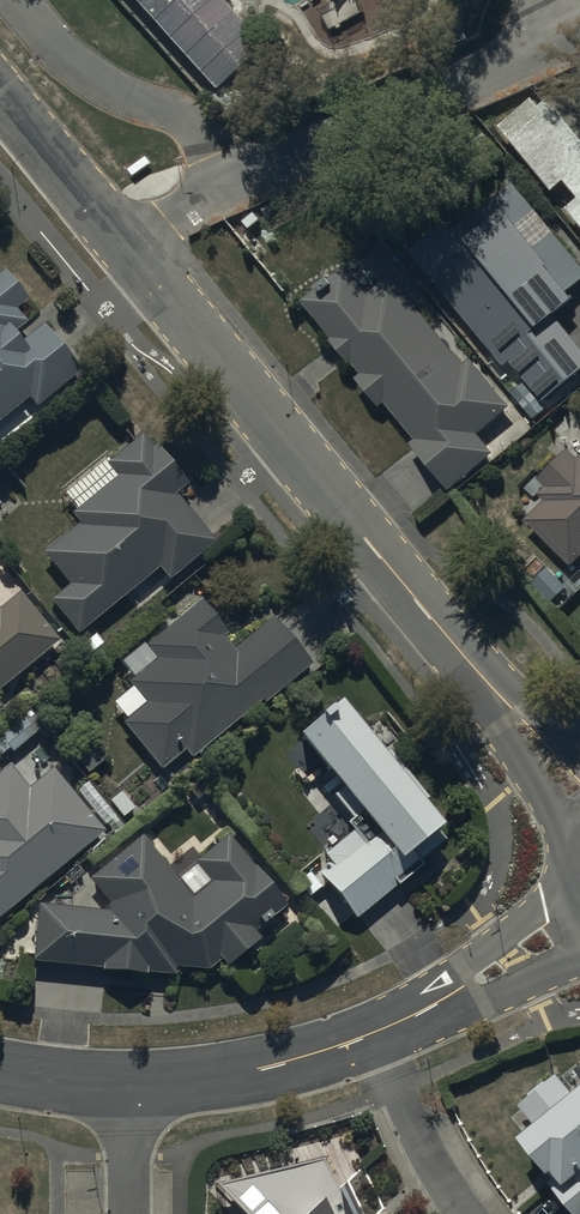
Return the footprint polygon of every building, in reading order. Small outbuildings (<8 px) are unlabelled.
[(222,94),(269,52),(223,0),(138,0),(222,94)] [(501,137),(555,199),(565,190),(579,206),(579,146),(552,112),(544,119),(535,108),(501,137)] [(510,370),(543,411),(579,382),(579,353),(558,325),(576,311),(569,302),(579,293),(579,274),(553,239),(534,255),(517,234),(536,220),(510,187),(414,263),(502,376),(510,370)] [(567,219),(579,234),(579,208),(567,219)] [(343,268),(299,306),(333,345),(329,348),(352,375),(354,373),(362,382),(355,388),(381,418),(385,414),(414,447),(409,451),(452,501),(497,462),(480,442),(513,414),(471,365),(465,370),(388,281),(369,298),(343,268)] [(31,407),(38,416),(84,380),(45,330),(19,351),(13,342),(28,330),(18,318),(32,307),(7,275),(0,281),(0,431),(31,407)] [(69,590),(50,606),(79,642),(159,577),(169,590),(218,550),(179,503),(190,494),(157,453),(155,455),(145,443),(109,472),(103,465),(61,499),(77,518),(71,523),(78,531),(44,559),(69,590)] [(579,467),(569,457),(539,488),(546,495),(539,503),(544,508),(526,527),(573,573),(579,565),(579,467)] [(60,649),(19,600),(1,615),(0,614),(0,698),(60,649)] [(146,711),(122,730),(169,786),(187,771),(180,762),(185,759),(193,768),(262,710),(264,712),(312,672),(273,626),(236,658),(227,647),(232,643),(203,608),(147,655),(146,655),(145,655),(144,655),(143,655),(142,656),(141,656),(140,656),(139,657),(138,657),(138,658),(137,659),(136,659),(136,660),(135,661),(135,662),(134,663),(134,664),(134,665),(134,666),(134,667),(134,668),(134,669),(134,670),(134,671),(135,672),(135,673),(136,673),(136,674),(137,675),(138,676),(139,676),(140,677),(141,678),(142,678),(143,678),(128,690),(146,711)] [(337,706),(293,743),(359,823),(320,855),(327,864),(314,875),(330,904),(351,919),(443,841),(418,811),(426,804),(385,756),(407,738),(380,707),(356,728),(337,706)] [(10,773),(0,781),(0,924),(108,838),(57,774),(29,797),(10,773)] [(192,902),(142,843),(90,887),(109,910),(109,918),(103,919),(103,915),(42,909),(42,913),(39,912),(34,970),(104,977),(103,981),(146,985),(147,982),(175,985),(176,976),(210,979),(222,969),(230,978),(261,951),(252,940),(284,912),(229,843),(196,870),(210,887),(192,902)] [(519,1097),(531,1115),(520,1123),(548,1163),(554,1159),(564,1173),(555,1179),(579,1213),(579,1073),(570,1081),(558,1066),(519,1097)]
